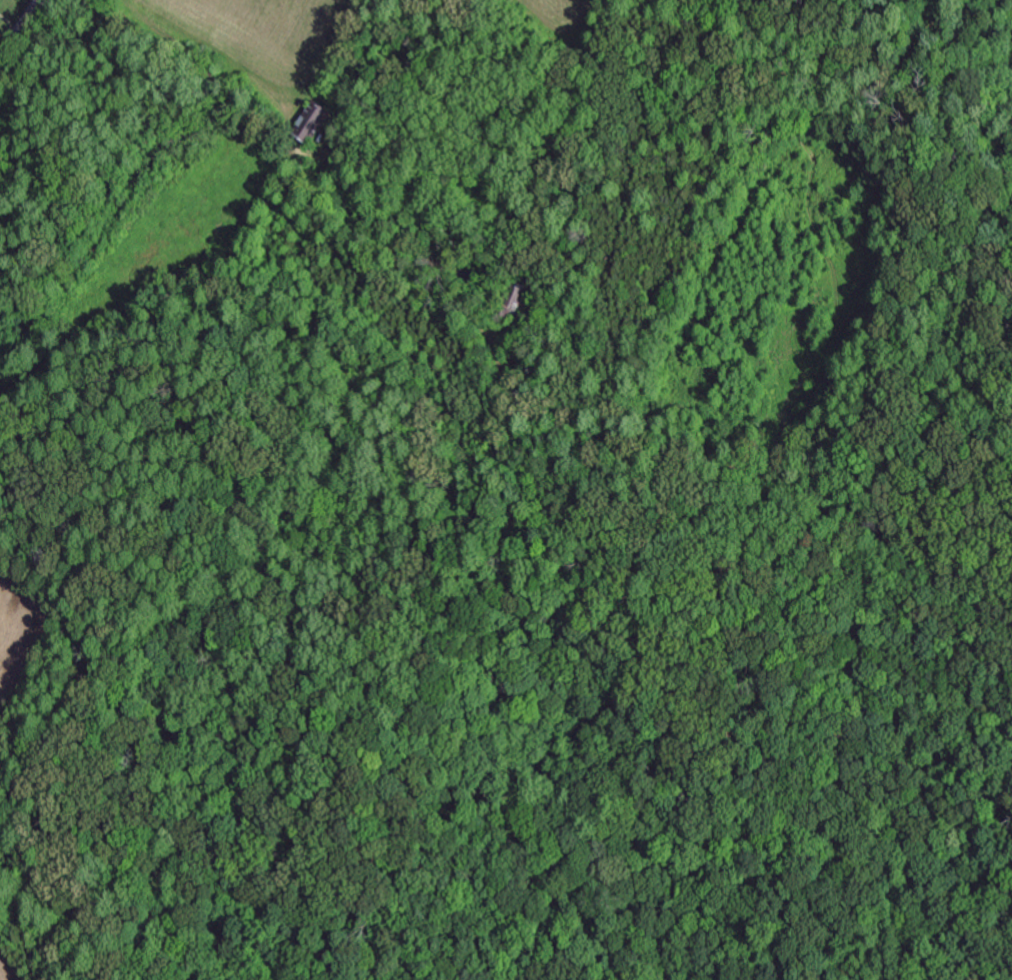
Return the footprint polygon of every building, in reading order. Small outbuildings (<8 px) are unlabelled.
[(296,138),(313,146),(328,112),(311,104),(296,138)]
